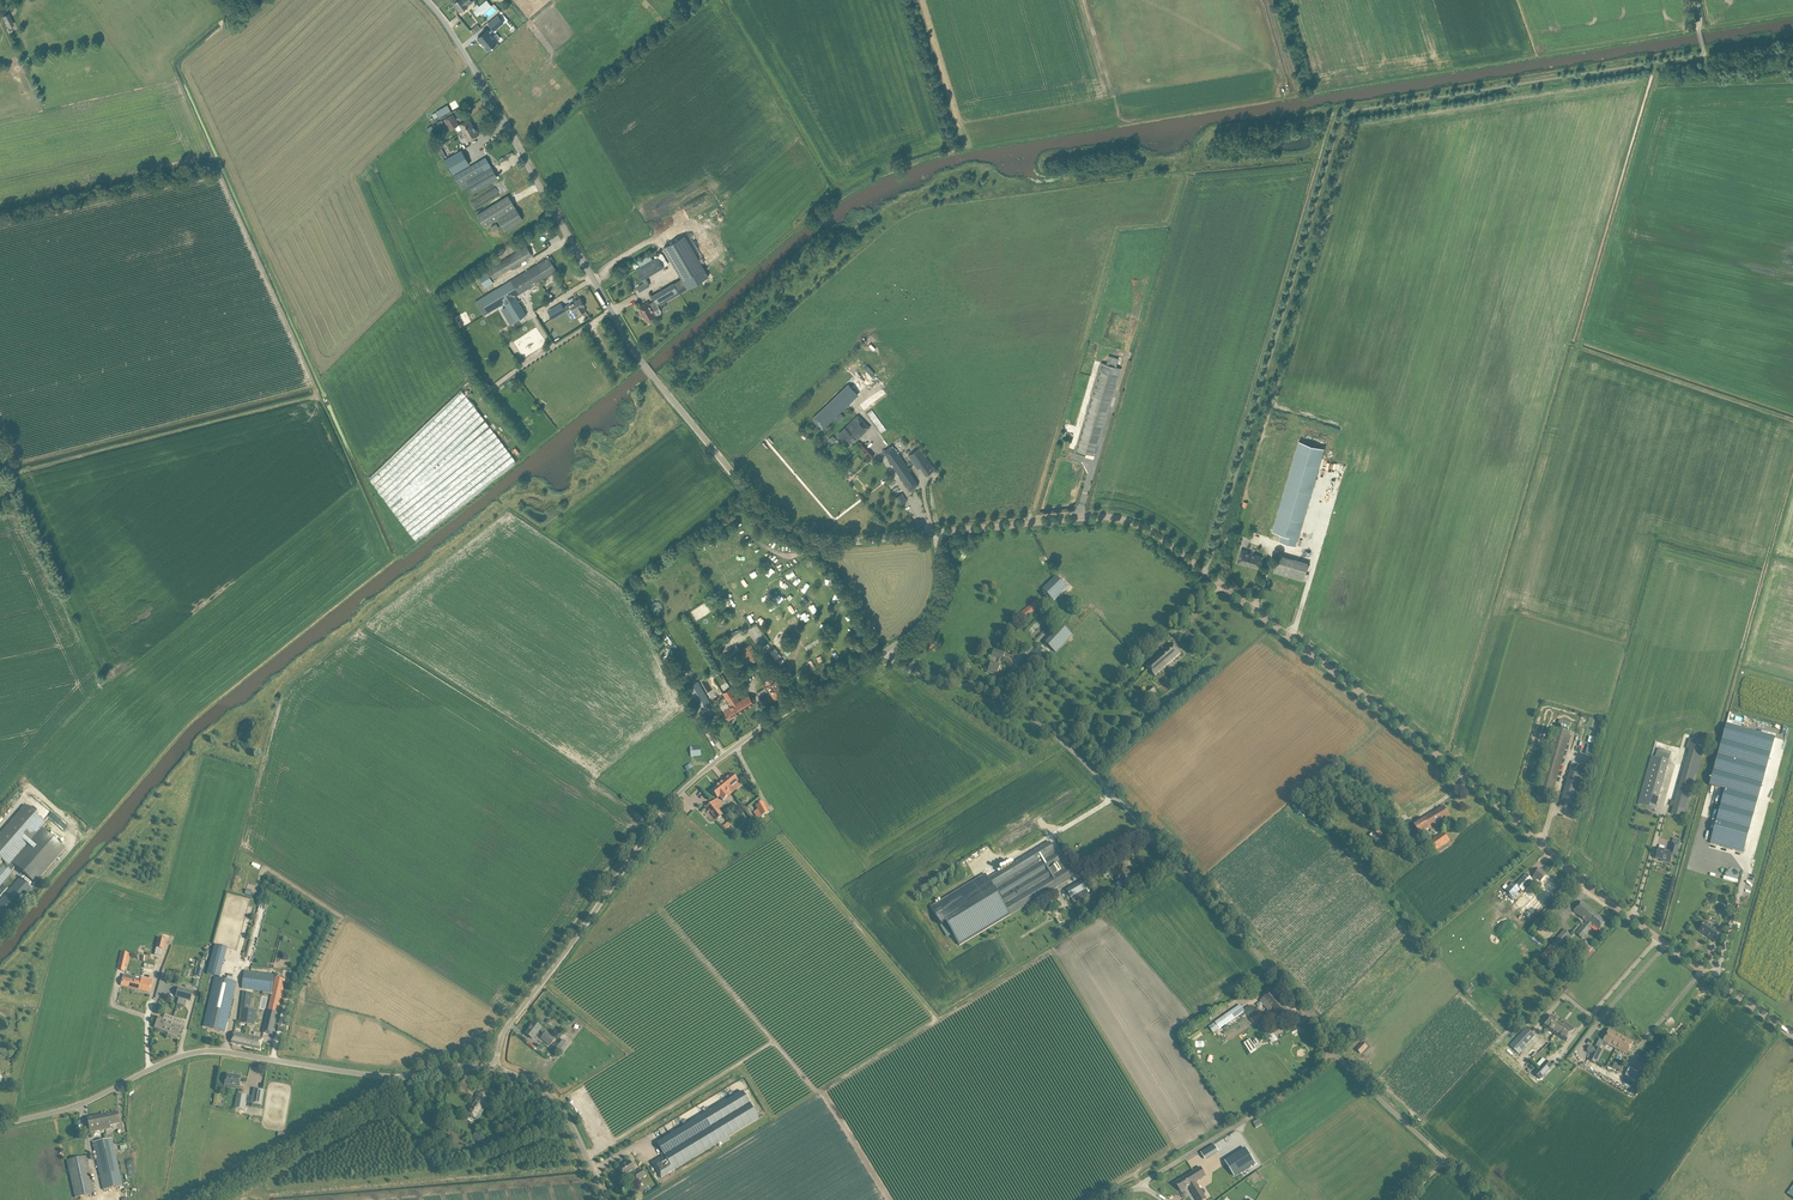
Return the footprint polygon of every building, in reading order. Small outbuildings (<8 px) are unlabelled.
[(458,7),(461,11),(472,2),(471,0),(455,0),(452,2),(457,8),(458,7)] [(482,14),(491,6),(487,0),(477,8),(482,14)] [(8,14),(2,16),(7,27),(13,25),(8,14)] [(498,15),(488,23),(492,28),(494,30),(504,22),(498,15)] [(487,30),(477,38),(487,50),(492,46),(492,47),(493,46),(493,45),(497,42),(497,41),(493,36),(490,33),(489,31),(487,30)] [(448,105),(436,111),(439,117),(440,117),(441,119),(452,113),(450,111),(451,111),(448,105)] [(459,124),(453,113),(444,119),(450,129),(459,124)] [(457,131),(461,138),(465,135),(468,140),(479,134),(474,125),(473,126),(469,119),(460,124),(462,128),(457,131)] [(441,148),(438,150),(443,158),(446,156),(441,148)] [(462,150),(446,160),(454,174),(470,164),(462,150)] [(474,192),(498,178),(486,157),(455,175),(461,185),(467,182),(474,192)] [(485,227),(498,218),(505,230),(523,219),(508,195),(477,214),(485,227)] [(684,235),(663,247),(688,288),(708,276),(684,235)] [(556,236),(546,241),(548,246),(559,241),(556,236)] [(478,275),(485,287),(493,282),(492,279),(513,267),(515,269),(521,265),(520,263),(532,255),(527,246),(478,275)] [(657,256),(636,269),(642,279),(663,267),(657,256)] [(549,257),(480,298),(488,312),(504,303),(514,321),(526,315),(515,296),(557,271),(549,257)] [(647,287),(644,282),(636,286),(639,292),(647,287)] [(651,296),(654,300),(658,306),(679,293),(673,283),(651,296)] [(576,299),(569,304),(571,308),(573,312),(576,310),(579,314),(586,310),(583,306),(582,303),(583,302),(580,298),(577,300),(576,299)] [(648,301),(637,308),(643,318),(644,317),(647,321),(648,320),(649,322),(650,322),(651,322),(654,321),(654,320),(654,318),(654,317),(655,317),(653,313),(659,309),(658,306),(654,300),(649,303),(648,301)] [(561,302),(548,310),(553,319),(566,311),(563,307),(561,302)] [(1116,367),(1118,358),(1109,355),(1106,364),(1101,362),(1075,450),(1095,455),(1121,368),(1116,367)] [(849,385),(817,416),(827,426),(859,396),(849,385)] [(885,408),(873,416),(880,426),(884,430),(883,431),(890,441),(903,432),(896,422),(899,420),(895,415),(892,417),(885,408)] [(869,427),(865,422),(858,415),(839,434),(849,444),(855,438),(856,440),(869,427)] [(832,435),(828,439),(833,444),(837,440),(832,435)] [(1301,439),(1274,530),(1283,532),(1281,539),(1297,543),(1326,447),(1301,439)] [(889,448),(884,451),(901,476),(900,476),(907,486),(915,481),(908,471),(910,470),(893,447),(892,445),(889,448)] [(934,469),(931,464),(919,448),(908,455),(917,468),(920,467),(926,475),(934,469)] [(901,504),(907,501),(905,498),(902,500),(899,495),(896,497),(901,504)] [(1246,565),(1246,564),(1257,567),(1259,561),(1261,555),(1249,552),(1249,551),(1241,549),(1238,562),(1246,565)] [(1308,563),(1279,555),(1274,572),(1303,581),(1308,563)] [(755,570),(749,574),(752,579),(758,575),(755,570)] [(1042,589),(1053,601),(1068,588),(1056,576),(1042,589)] [(1042,606),(1037,600),(1020,613),(1024,619),(1042,606)] [(778,607),(773,610),(776,615),(781,612),(778,607)] [(1063,626),(1046,644),(1056,653),(1072,635),(1063,626)] [(1143,669),(1152,679),(1180,654),(1171,644),(1143,669)] [(741,651),(738,645),(722,656),(726,662),(741,651)] [(757,655),(751,645),(743,649),(745,652),(743,654),(745,658),(749,656),(752,661),(756,659),(755,656),(757,655)] [(1040,647),(1033,655),(1030,659),(1034,663),(1045,651),(1040,647)] [(1005,653),(994,649),(991,656),(993,657),(990,666),(988,665),(985,666),(985,668),(986,670),(988,671),(987,673),(996,676),(997,674),(998,674),(997,674),(999,668),(1000,666),(1002,660),(1005,653)] [(765,665),(757,670),(765,683),(767,682),(768,684),(773,680),(772,679),(773,678),(765,665)] [(1180,668),(1174,673),(1177,677),(1183,672),(1180,668)] [(735,673),(740,681),(746,677),(741,669),(735,673)] [(698,681),(687,687),(700,708),(704,706),(709,703),(710,702),(698,681)] [(767,686),(772,694),(775,699),(783,693),(775,681),(767,686)] [(762,685),(757,688),(760,695),(767,692),(765,687),(763,688),(762,685)] [(1155,691),(1151,686),(1144,693),(1148,698),(1155,691)] [(731,688),(726,691),(735,704),(736,703),(742,711),(754,703),(749,695),(739,701),(731,688)] [(723,693),(731,706),(723,711),(729,719),(742,711),(736,703),(735,704),(726,691),(723,693)] [(709,703),(704,706),(708,713),(711,711),(713,710),(709,703)] [(1726,724),(1709,785),(1725,789),(1710,843),(1744,852),(1746,844),(1775,738),(1726,724)] [(1556,728),(1538,792),(1552,796),(1570,732),(1556,728)] [(1672,801),(1670,806),(1673,806),(1671,814),(1685,818),(1686,814),(1688,815),(1689,809),(1687,809),(1706,743),(1702,742),(1703,738),(1693,735),(1692,739),(1689,738),(1686,748),(1690,749),(1675,801),(1672,801)] [(700,746),(690,747),(692,757),(702,756),(701,745),(700,746)] [(1656,809),(1670,762),(1651,757),(1638,804),(1656,809)] [(1559,807),(1572,810),(1584,768),(1571,764),(1559,807)] [(741,785),(736,778),(732,773),(722,781),(732,793),(741,785)] [(723,800),(732,793),(722,781),(711,790),(718,798),(720,796),(723,800)] [(716,799),(707,807),(717,820),(723,814),(719,809),(722,807),(716,799)] [(757,819),(769,812),(763,802),(756,806),(758,810),(754,812),(757,819)] [(0,834),(0,859),(12,869),(16,866),(35,883),(65,849),(59,843),(62,840),(51,831),(48,834),(42,829),(47,824),(25,805),(0,834)] [(1450,817),(1444,806),(1413,824),(1420,835),(1445,820),(1450,817)] [(751,819),(746,823),(754,833),(759,830),(751,819)] [(1427,844),(1433,852),(1450,840),(1444,832),(1427,844)] [(1028,904),(1072,878),(1049,841),(988,878),(985,874),(930,907),(941,925),(946,923),(959,946),(1004,919),(1009,916),(1028,904)] [(1672,843),(1670,852),(1659,848),(1656,858),(1662,860),(1661,861),(1670,863),(1673,855),(1677,856),(1680,844),(1673,842),(1672,843)] [(0,870),(0,887),(13,872),(5,865),(3,866),(0,870)] [(1127,885),(1128,884),(1133,881),(1129,875),(1129,876),(1126,871),(1127,871),(1123,865),(1118,868),(1117,867),(1112,870),(1111,870),(1115,876),(1116,875),(1122,886),(1126,883),(1127,885)] [(1537,872),(1531,879),(1533,880),(1533,881),(1534,882),(1538,879),(1545,885),(1546,884),(1550,880),(1544,874),(1544,873),(1540,869),(1537,872)] [(1522,879),(1516,885),(1521,889),(1522,890),(1523,892),(1533,881),(1533,880),(1531,879),(1526,874),(1522,879)] [(33,889),(20,878),(0,900),(0,927),(33,889)] [(1071,898),(1083,891),(1088,888),(1083,879),(1078,882),(1066,890),(1071,898)] [(1536,898),(1527,908),(1532,912),(1557,884),(1551,879),(1550,880),(1546,884),(1545,885),(1540,891),(1541,892),(1538,895),(1534,891),(1533,892),(1531,891),(1529,892),(1536,898)] [(1513,882),(1506,890),(1513,897),(1518,892),(1521,889),(1516,885),(1513,882)] [(1587,921),(1576,934),(1582,939),(1593,925),(1599,930),(1602,927),(1606,923),(1582,902),(1574,911),(1587,921)] [(1055,912),(1058,917),(1056,918),(1060,924),(1066,920),(1059,909),(1055,912)] [(1700,930),(1715,941),(1721,933),(1720,932),(1723,929),(1717,925),(1715,928),(1706,922),(1700,930)] [(1565,951),(1561,948),(1571,936),(1564,929),(1541,957),(1547,962),(1555,952),(1560,956),(1565,951)] [(166,940),(158,938),(155,947),(156,948),(163,949),(164,949),(166,940)] [(1588,940),(1582,945),(1589,953),(1595,947),(1588,940)] [(207,973),(220,977),(228,948),(215,944),(207,973)] [(125,966),(128,954),(121,953),(118,964),(125,966)] [(197,967),(194,975),(201,977),(203,969),(197,967)] [(285,980),(276,978),(274,978),(275,974),(244,970),(242,989),(245,989),(245,991),(271,995),(271,993),(272,993),(268,1011),(263,1033),(274,1035),(276,1025),(275,1025),(285,980)] [(133,979),(134,977),(123,974),(121,985),(135,988),(137,980),(133,979)] [(204,1026),(225,1031),(236,982),(215,977),(204,1026)] [(137,980),(135,988),(149,992),(152,980),(142,978),(141,981),(137,980)] [(190,1001),(193,992),(178,988),(176,997),(179,998),(177,1004),(184,1005),(186,1000),(190,1001)] [(1272,1007),(1280,1001),(1272,991),(1264,997),(1272,1007),(1268,1010),(1268,1011),(1272,1007)] [(244,992),(242,1009),(241,1023),(255,1025),(257,1011),(250,1010),(252,993),(244,992)] [(1283,1020),(1286,1017),(1291,1013),(1280,1001),(1272,1007),(1283,1020)] [(1220,1029),(1245,1011),(1241,1005),(1215,1022),(1220,1029)] [(1252,1007),(1246,1011),(1250,1016),(1256,1012),(1252,1007)] [(1260,1011),(1250,1018),(1253,1023),(1263,1016),(1260,1011)] [(1551,1015),(1544,1026),(1567,1041),(1575,1029),(1564,1022),(1563,1023),(1551,1015)] [(181,1026),(164,1019),(159,1017),(154,1027),(170,1034),(170,1035),(177,1038),(181,1026)] [(533,1039),(541,1028),(534,1021),(529,1027),(530,1028),(526,1033),(533,1039)] [(1509,1045),(1519,1054),(1536,1036),(1526,1027),(1509,1045)] [(550,1045),(556,1039),(543,1029),(541,1032),(544,1034),(541,1038),(550,1045)] [(1603,1044),(1606,1046),(1608,1046),(1609,1045),(1617,1049),(1627,1054),(1634,1042),(1623,1036),(1609,1029),(1602,1043),(1603,1044)] [(234,1032),(233,1037),(231,1043),(260,1049),(263,1039),(234,1032)] [(1273,1044),(1278,1040),(1273,1033),(1268,1036),(1273,1044)] [(560,1051),(566,1042),(563,1039),(559,1044),(556,1042),(553,1046),(560,1051)] [(1250,1039),(1244,1043),(1251,1053),(1257,1050),(1254,1046),(1259,1043),(1256,1039),(1253,1041),(1254,1042),(1253,1043),(1250,1039)] [(1361,1045),(1356,1049),(1361,1054),(1365,1049),(1366,1050),(1368,1047),(1363,1042),(1361,1045)] [(1589,1060),(1596,1063),(1602,1050),(1596,1047),(1595,1048),(1590,1046),(1587,1051),(1592,1053),(1589,1060)] [(1541,1080),(1553,1067),(1546,1060),(1534,1074),(1541,1080)] [(1626,1076),(1624,1080),(1638,1086),(1644,1073),(1641,1071),(1630,1066),(1625,1075),(1626,1076)] [(227,1074),(226,1080),(225,1084),(240,1086),(241,1076),(227,1074)] [(237,1093),(235,1109),(246,1110),(247,1102),(251,1103),(251,1104),(262,1105),(265,1090),(254,1088),(253,1096),(248,1095),(237,1093)] [(484,1104),(485,1102),(489,1097),(479,1091),(474,1098),(466,1113),(478,1120),(487,1106),(484,1104)] [(661,1178),(672,1171),(721,1142),(723,1144),(730,1140),(729,1137),(759,1118),(743,1091),(662,1140),(657,1143),(663,1152),(661,1153),(663,1156),(652,1163),(661,1178)] [(117,1112),(103,1115),(105,1129),(111,1128),(110,1125),(119,1123),(117,1112)] [(105,1129),(103,1115),(87,1118),(90,1132),(105,1129)] [(482,1142),(485,1137),(480,1133),(476,1139),(482,1142)] [(93,1142),(102,1190),(121,1186),(112,1139),(93,1142)] [(1246,1148),(1225,1161),(1235,1176),(1255,1164),(1246,1148)] [(67,1160),(75,1197),(95,1193),(86,1156),(67,1160)] [(619,1167),(624,1177),(629,1174),(629,1173),(632,1172),(633,1174),(637,1181),(646,1175),(642,1169),(636,1172),(635,1170),(630,1160),(625,1163),(626,1163),(619,1167)] [(1204,1172),(1201,1167),(1175,1183),(1181,1192),(1189,1187),(1197,1199),(1205,1199),(1207,1199),(1196,1182),(1206,1176),(1204,1172)]
